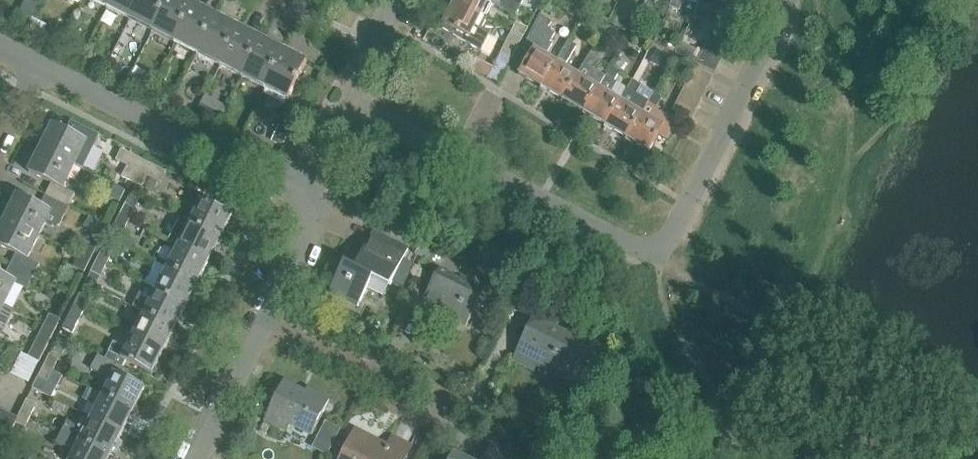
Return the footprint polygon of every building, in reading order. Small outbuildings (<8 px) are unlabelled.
[(107,10),(112,0),(88,0),(107,10)] [(130,21),(141,0),(112,0),(107,10),(130,21)] [(152,33),(169,0),(141,0),(130,21),(152,33)] [(175,44),(194,6),(182,0),(169,0),(152,33),(175,44)] [(487,19),(493,6),(516,18),(521,8),(505,0),(457,0),(455,3),(487,19)] [(671,5),(670,7),(681,11),(685,0),(698,5),(700,0),(673,0),(671,5)] [(698,5),(695,13),(693,16),(695,17),(706,21),(709,13),(731,22),(736,9),(726,5),(728,0),(700,0),(698,5)] [(487,19),(455,3),(444,26),(442,30),(481,53),(491,35),(481,30),(487,19)] [(175,44),(197,56),(217,18),(194,6),(175,44)] [(583,14),(570,7),(566,14),(579,21),(583,14)] [(518,75),(540,88),(556,62),(547,57),(554,46),(551,44),(556,35),(549,30),(553,23),(541,16),(524,44),(533,49),(518,75)] [(695,17),(692,26),(702,30),(706,21),(695,17)] [(197,56),(220,67),(239,29),(217,18),(197,56)] [(604,25),(594,20),(590,30),(600,35),(604,25)] [(28,29),(38,34),(42,25),(33,21),(28,29)] [(718,21),(713,32),(731,41),(736,30),(718,21)] [(522,37),(527,28),(516,23),(512,31),(512,32),(522,37)] [(631,31),(641,36),(644,29),(634,24),(631,31)] [(220,67),(243,79),(262,41),(239,29),(220,67)] [(501,54),(512,60),(524,37),(522,37),(512,32),(501,54)] [(726,51),(731,41),(713,32),(708,42),(726,51)] [(243,79),(265,90),(284,52),(262,41),(243,79)] [(540,88),(561,101),(577,75),(564,67),(576,47),(568,42),(556,62),(540,88)] [(720,62),(725,52),(726,51),(708,42),(702,53),(720,62)] [(667,48),(675,52),(677,47),(669,43),(667,48)] [(672,58),(657,50),(651,63),(665,70),(672,58)] [(284,52),(265,90),(288,102),(308,64),(284,52)] [(697,63),(715,72),(720,62),(702,53),(697,63)] [(561,101),(583,114),(598,88),(599,88),(605,76),(593,69),(598,59),(590,54),(577,75),(561,101)] [(95,64),(105,69),(110,60),(100,55),(95,64)] [(614,62),(611,67),(620,72),(623,67),(626,62),(617,57),(614,62)] [(583,114),(604,127),(627,89),(614,82),(620,72),(611,67),(605,76),(599,88),(598,88),(583,114)] [(689,79),(706,88),(712,78),(694,69),(689,79)] [(604,127),(626,140),(641,114),(641,113),(648,101),(636,94),(641,84),(633,79),(627,89),(604,127)] [(684,89),(701,98),(706,88),(689,79),(684,89)] [(684,89),(678,100),(696,109),(701,98),(684,89)] [(626,140),(648,153),(659,135),(666,139),(677,121),(656,109),(663,97),(654,92),(648,101),(641,114),(626,140)] [(673,110),(690,119),(696,109),(678,100),(673,110)] [(196,114),(218,125),(222,116),(200,105),(196,114)] [(54,126),(42,150),(75,166),(87,143),(54,126)] [(290,133),(280,128),(272,143),(282,148),(290,133)] [(75,166),(42,150),(30,174),(51,184),(45,196),(69,208),(76,195),(64,189),(75,166)] [(133,183),(143,162),(121,151),(116,161),(128,167),(123,178),(133,183)] [(166,174),(143,162),(133,183),(143,188),(149,177),(161,184),(166,174)] [(125,192),(115,186),(109,198),(120,203),(125,192)] [(11,210),(6,220),(40,237),(47,224),(54,227),(60,226),(63,219),(69,208),(45,196),(40,208),(13,194),(7,208),(11,210)] [(190,223),(222,239),(233,216),(202,200),(190,223)] [(126,204),(120,216),(129,220),(135,209),(126,204)] [(129,220),(120,216),(114,227),(124,232),(129,220)] [(210,262),(222,239),(190,223),(181,219),(170,241),(179,246),(210,262)] [(10,266),(33,278),(40,265),(29,259),(40,237),(6,220),(0,232),(0,247),(16,255),(10,266)] [(344,262),(329,292),(358,307),(374,277),(390,285),(408,251),(375,234),(357,268),(344,262)] [(85,246),(80,257),(90,263),(96,251),(85,246)] [(168,268),(199,284),(210,262),(179,246),(168,268)] [(418,247),(415,254),(429,261),(429,260),(432,254),(423,249),(418,247)] [(103,249),(98,261),(107,266),(113,254),(103,249)] [(90,263),(80,257),(79,257),(74,269),(84,274),(90,263)] [(98,261),(92,272),(101,277),(107,266),(98,261)] [(5,308),(16,284),(27,290),(33,278),(10,266),(4,278),(0,276),(0,305),(5,308)] [(156,291),(188,306),(199,284),(168,268),(156,291)] [(444,313),(442,317),(467,330),(485,295),(442,272),(425,304),(444,313)] [(93,287),(86,283),(83,291),(89,295),(93,287)] [(145,313),(176,329),(188,306),(156,291),(145,313)] [(81,294),(75,306),(85,311),(90,299),(81,294)] [(5,308),(0,305),(0,334),(2,335),(12,311),(5,308)] [(85,311),(75,306),(64,327),(74,332),(85,311)] [(133,335),(165,351),(176,329),(145,313),(133,335)] [(51,316),(44,327),(55,333),(60,321),(51,316)] [(55,333),(44,327),(29,357),(40,362),(55,333)] [(515,363),(535,374),(539,368),(581,390),(597,358),(577,348),(580,344),(555,331),(548,344),(529,335),(515,363)] [(153,374),(165,351),(133,335),(126,350),(119,347),(111,362),(122,368),(125,360),(153,374)] [(54,350),(63,355),(68,343),(60,338),(54,350)] [(45,367),(54,372),(60,360),(51,355),(45,367)] [(103,396),(134,412),(146,389),(126,379),(130,372),(122,368),(98,356),(91,370),(111,380),(103,396)] [(45,367),(39,378),(48,383),(54,372),(45,367)] [(265,422),(288,434),(292,427),(313,438),(331,402),(308,391),(306,395),(284,383),(265,422)] [(123,435),(134,412),(103,396),(89,389),(83,400),(97,407),(91,419),(123,435)] [(22,412),(31,417),(37,405),(28,401),(22,412)] [(22,412),(18,420),(16,424),(26,428),(31,417),(22,412)] [(0,429),(0,441),(6,444),(16,424),(18,420),(7,414),(0,429)] [(111,457),(123,435),(91,419),(83,435),(80,433),(82,429),(71,423),(66,434),(80,441),(111,457)] [(111,457),(80,441),(66,434),(60,445),(71,451),(73,446),(77,447),(71,458),(110,458),(111,457)] [(412,448),(394,439),(388,450),(356,434),(344,458),(407,458),(412,448)] [(490,448),(484,458),(512,458),(490,448)]
